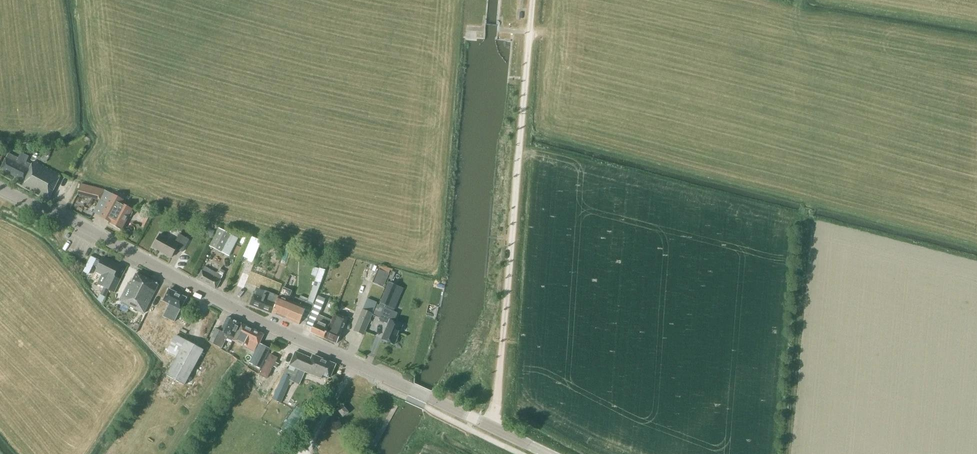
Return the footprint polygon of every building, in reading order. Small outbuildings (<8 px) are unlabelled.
[(61,176),(33,162),(31,165),(26,162),(29,157),(21,153),(18,159),(8,154),(1,170),(24,181),(22,186),(48,200),(61,176)] [(133,208),(122,202),(123,200),(105,190),(81,184),(78,194),(100,200),(108,204),(100,217),(111,223),(110,224),(121,230),(129,217),(131,216),(133,212),(132,210),(133,208)] [(206,234),(212,237),(215,231),(209,228),(206,234)] [(239,238),(219,228),(209,246),(229,257),(239,238)] [(153,247),(171,257),(176,249),(182,252),(189,240),(179,234),(175,242),(160,234),(153,247)] [(91,257),(84,272),(89,275),(94,266),(98,268),(101,262),(91,257)] [(114,276),(120,265),(103,257),(101,262),(98,268),(96,271),(101,274),(97,284),(104,287),(98,299),(103,302),(109,290),(114,292),(120,280),(114,276)] [(254,265),(253,264),(246,262),(237,286),(244,289),(254,265)] [(222,276),(225,272),(219,269),(217,273),(204,267),(202,271),(198,279),(216,289),(220,281),(223,276),(222,276)] [(308,299),(307,302),(313,304),(321,283),(325,270),(320,268),(315,281),(308,299)] [(378,269),(372,283),(383,287),(389,273),(378,269)] [(144,313),(159,285),(157,284),(136,273),(131,284),(129,283),(119,301),(144,313)] [(385,305),(388,307),(397,286),(389,282),(380,303),(379,305),(384,307),(385,305)] [(278,300),(272,314),(299,325),(300,323),(306,307),(312,309),(313,309),(315,304),(313,304),(307,302),(299,298),(299,299),(297,303),(296,303),(296,301),(294,300),(294,302),(293,302),(293,303),(288,301),(292,291),(283,287),(279,297),(278,297),(278,300)] [(165,313),(163,317),(174,322),(178,314),(181,309),(186,298),(169,289),(163,301),(170,304),(165,313)] [(255,291),(250,305),(272,314),(278,300),(278,297),(279,297),(279,296),(273,294),(265,291),(264,294),(255,291)] [(312,309),(305,325),(306,325),(312,328),(311,332),(324,338),(331,321),(326,318),(318,315),(320,312),(325,299),(318,296),(315,304),(313,309),(312,309)] [(398,313),(384,307),(379,305),(377,304),(373,315),(380,318),(379,320),(388,324),(382,339),(395,344),(403,326),(394,322),(398,313)] [(363,310),(354,331),(364,335),(372,314),(363,310)] [(331,321),(324,338),(337,343),(344,326),(348,318),(335,313),(332,321),(331,321)] [(213,335),(210,342),(217,345),(217,346),(222,348),(227,337),(224,336),(225,334),(234,338),(241,323),(227,317),(221,331),(216,329),(213,335)] [(162,348),(173,327),(165,322),(162,327),(161,326),(151,341),(162,348)] [(234,338),(233,341),(243,346),(244,344),(248,346),(250,341),(247,340),(252,329),(241,324),(234,338)] [(252,329),(247,340),(250,341),(259,345),(260,343),(264,335),(252,329)] [(204,350),(172,332),(164,346),(168,348),(165,353),(176,358),(166,375),(185,385),(204,350)] [(255,352),(249,363),(261,369),(270,349),(260,343),(259,345),(255,352)] [(293,355),(287,352),(281,366),(286,367),(288,368),(293,355)] [(330,378),(335,365),(313,356),(312,359),(295,352),(290,365),(288,369),(298,373),(299,369),(322,378),(323,375),(330,378)] [(270,354),(261,376),(268,379),(278,357),(270,354)] [(288,368),(286,367),(272,399),(281,403),(292,377),(295,379),(298,373),(288,369),(288,368)] [(295,432),(304,410),(295,406),(286,428),(295,432)] [(343,416),(347,412),(343,406),(338,410),(343,416)]
